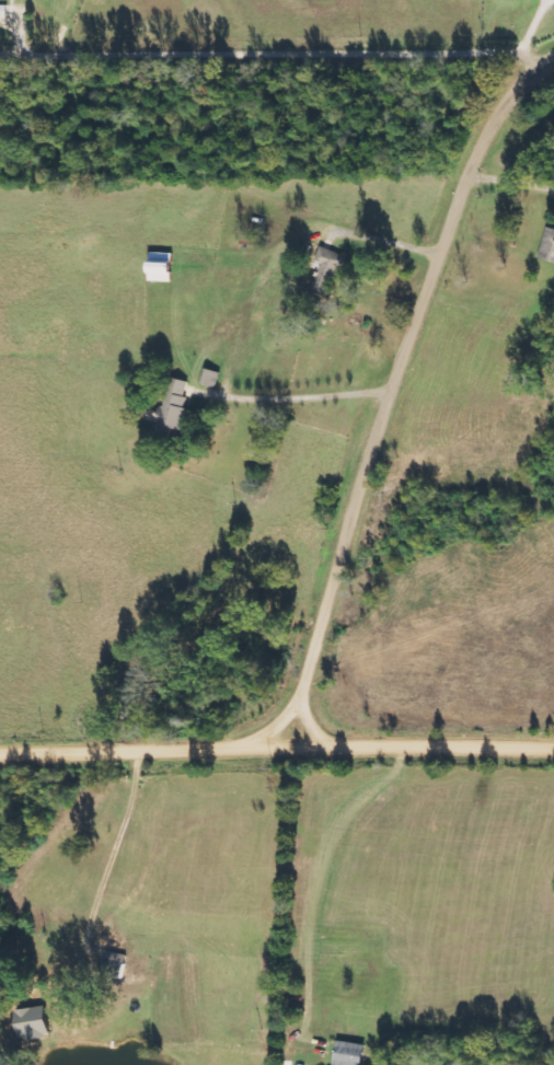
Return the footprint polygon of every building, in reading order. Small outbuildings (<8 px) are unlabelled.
[(547,229),(540,258),(553,261),(553,230),(547,229)] [(345,257),(320,247),(313,265),(322,269),(312,294),(327,300),(345,257)] [(200,384),(216,389),(220,374),(205,369),(200,384)] [(191,384),(170,378),(159,417),(162,418),(158,435),(176,440),(191,384)] [(48,1038),(43,1008),(12,1012),(16,1043),(48,1038)] [(363,1044),(335,1042),(333,1064),(361,1064),(363,1044)]
